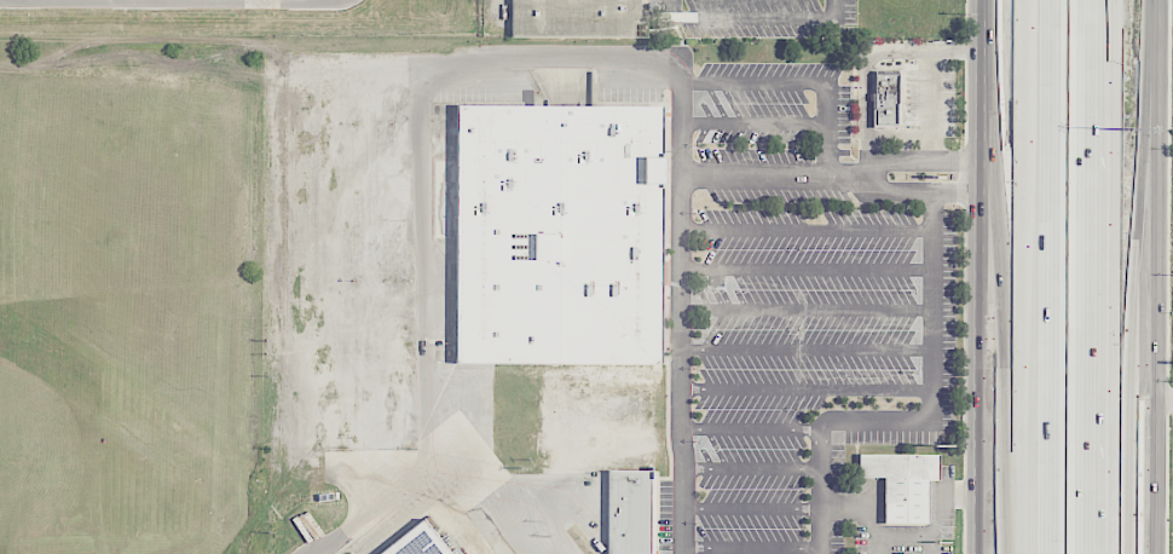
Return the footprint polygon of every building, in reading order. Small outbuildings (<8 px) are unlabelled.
[(646,0),(512,0),(512,36),(646,36),(646,0)] [(874,75),(897,75),(897,126),(874,126),(874,75)] [(456,108),(658,108),(658,363),(456,363),(456,108)] [(857,452),(857,475),(883,475),(883,520),(929,520),(928,479),(937,479),(937,452),(857,452)] [(653,471),(606,469),(603,553),(651,553),(653,471)] [(421,515),(451,553),(371,553),(421,515)]
